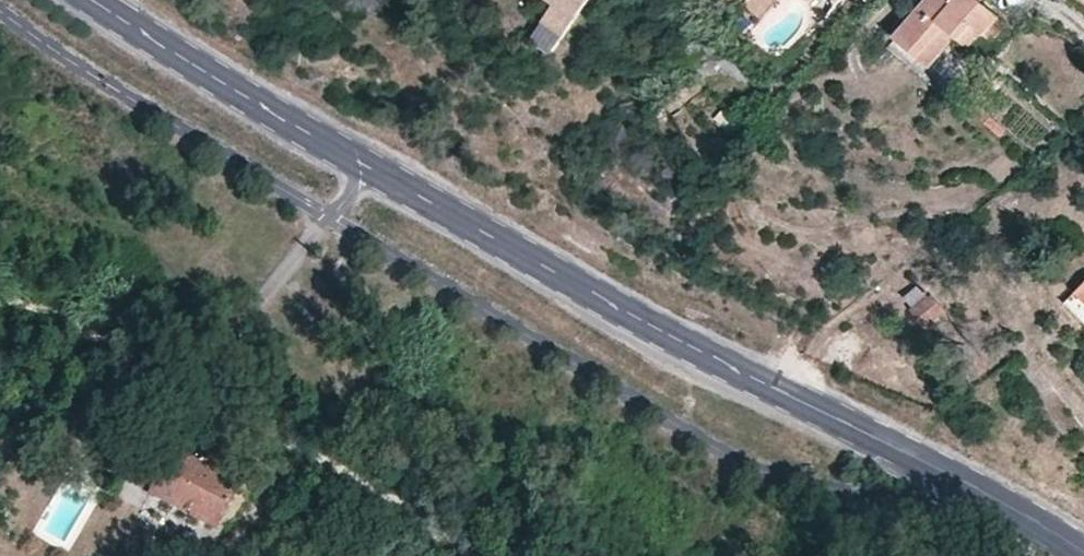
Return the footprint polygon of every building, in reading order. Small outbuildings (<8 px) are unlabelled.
[(542,22),(563,36),(587,0),(548,0),(553,3),(542,22)] [(747,7),(759,19),(778,0),(754,0),(747,7)] [(896,37),(930,65),(956,36),(972,48),(984,33),(994,41),(1007,24),(981,2),(982,0),(926,0),(896,37)] [(563,36),(542,22),(530,40),(552,53),(563,36)] [(1065,303),(1083,321),(1083,284),(1065,303)] [(915,288),(905,298),(914,307),(910,311),(927,328),(945,311),(929,296),(926,298),(915,288)] [(155,479),(144,472),(137,485),(214,527),(245,468),(232,460),(229,465),(222,477),(197,464),(171,450),(155,479)] [(204,452),(197,464),(222,477),(229,465),(204,452)]
